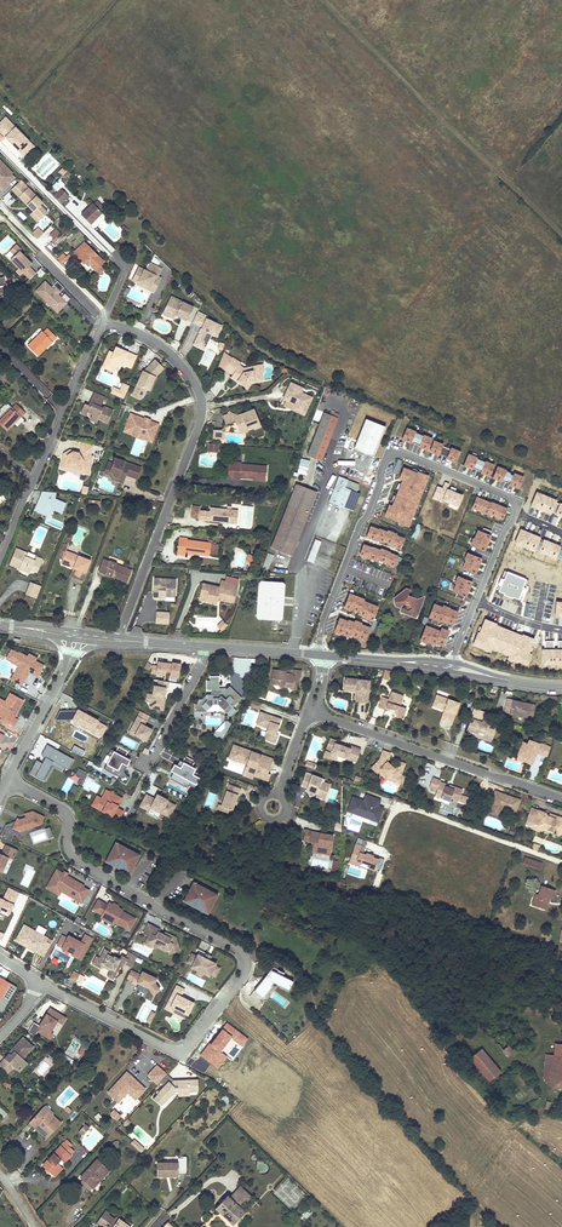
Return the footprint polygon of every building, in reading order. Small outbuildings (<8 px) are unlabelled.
[(20,152),(30,143),(6,118),(0,124),(0,132),(20,152)] [(30,143),(20,152),(25,157),(34,147),(30,143)] [(16,178),(12,175),(13,174),(0,160),(0,189),(2,191),(16,178)] [(68,172),(64,168),(59,173),(62,177),(68,172)] [(43,204),(28,189),(29,188),(22,181),(12,190),(34,212),(30,216),(38,223),(48,214),(40,206),(43,204)] [(57,183),(49,191),(50,193),(59,184),(57,183)] [(61,189),(54,196),(62,204),(69,197),(61,189)] [(90,225),(101,213),(105,217),(109,213),(97,201),(93,205),(92,203),(80,215),(90,225)] [(49,235),(55,229),(52,225),(45,232),(49,235)] [(44,233),(38,228),(33,234),(38,239),(44,233)] [(49,235),(54,240),(60,234),(56,229),(49,235)] [(84,263),(85,261),(94,270),(100,265),(103,262),(84,243),(74,253),(84,263)] [(30,280),(36,274),(29,267),(32,265),(28,261),(27,261),(26,260),(26,259),(19,252),(21,250),(16,245),(10,251),(15,256),(11,260),(30,280)] [(57,260),(59,262),(62,264),(67,259),(63,255),(57,260)] [(133,280),(139,266),(134,264),(129,278),(133,280)] [(146,286),(156,291),(159,284),(156,283),(159,278),(163,270),(151,264),(147,272),(139,268),(133,282),(138,284),(138,285),(144,289),(146,286)] [(100,265),(94,270),(98,274),(103,269),(100,265)] [(42,269),(37,273),(40,278),(45,274),(42,269)] [(64,289),(57,282),(53,286),(56,288),(54,290),(45,282),(36,292),(57,313),(63,307),(57,301),(61,297),(58,295),(64,289)] [(57,301),(63,307),(67,304),(61,297),(57,301)] [(176,317),(187,323),(193,309),(171,298),(163,314),(172,318),(173,315),(176,316),(176,317)] [(201,318),(197,316),(192,325),(197,327),(201,318)] [(207,321),(201,318),(197,327),(202,330),(201,331),(203,332),(200,336),(199,335),(193,347),(202,351),(205,345),(203,344),(205,339),(207,340),(209,341),(211,336),(217,339),(222,329),(207,321)] [(41,332),(34,339),(27,346),(38,357),(56,338),(47,329),(43,333),(41,332)] [(170,346),(177,349),(181,343),(174,339),(170,346)] [(109,352),(103,365),(114,370),(116,365),(121,367),(122,365),(131,368),(136,357),(119,349),(116,355),(113,354),(109,352)] [(233,359),(225,354),(220,367),(225,370),(233,359)] [(233,359),(225,370),(234,376),(232,378),(249,389),(252,384),(259,383),(258,375),(260,372),(259,366),(245,370),(240,366),(242,365),(233,359)] [(132,395),(140,400),(145,390),(150,391),(155,378),(163,370),(154,361),(146,370),(144,373),(142,372),(132,395)] [(289,381),(287,385),(301,391),(303,386),(289,381)] [(129,388),(123,385),(120,392),(117,398),(123,400),(129,388)] [(291,407),(304,413),(311,394),(301,391),(287,385),(282,397),(293,402),(291,407)] [(120,392),(113,389),(110,395),(117,398),(120,392)] [(87,406),(84,404),(80,414),(85,416),(87,413),(91,415),(91,417),(97,420),(106,424),(111,411),(103,407),(102,409),(99,407),(103,398),(93,393),(88,403),(91,404),(90,407),(87,406)] [(10,407),(6,403),(0,409),(0,410),(0,411),(0,425),(6,431),(24,413),(16,405),(12,409),(10,407)] [(125,406),(121,405),(117,418),(121,419),(125,406)] [(233,420),(225,423),(227,426),(236,423),(240,432),(242,433),(254,429),(254,431),(262,428),(255,411),(242,416),(242,417),(240,418),(238,418),(233,420)] [(144,420),(130,414),(125,428),(152,438),(158,425),(149,422),(144,420)] [(320,462),(337,420),(323,415),(307,457),(320,462)] [(373,457),(384,427),(364,419),(353,449),(373,457)] [(152,438),(125,428),(123,432),(151,443),(152,438)] [(415,432),(407,429),(402,440),(410,443),(411,443),(415,445),(419,446),(419,447),(427,451),(432,440),(423,436),(423,437),(419,435),(415,433),(415,432)] [(225,441),(225,434),(223,433),(214,432),(214,440),(225,441)] [(442,446),(434,442),(429,452),(438,456),(438,455),(447,459),(446,459),(455,463),(459,453),(451,449),(450,450),(442,447),(442,446)] [(88,473),(91,457),(89,456),(92,446),(81,443),(78,453),(78,454),(71,452),(67,455),(66,452),(62,455),(59,469),(63,470),(64,467),(66,468),(88,473)] [(481,474),(489,477),(494,466),(485,463),(476,460),(477,459),(468,455),(464,466),(472,470),(472,469),(481,473),(481,474)] [(122,483),(125,475),(127,470),(129,471),(128,475),(128,477),(136,479),(139,470),(133,468),(133,466),(114,458),(112,464),(108,462),(104,470),(111,473),(113,476),(117,478),(116,481),(122,483)] [(302,460),(300,472),(308,474),(310,461),(302,460)] [(398,460),(392,474),(396,476),(402,462),(398,460)] [(267,480),(267,469),(243,467),(243,465),(234,465),(234,467),(234,475),(242,476),(242,480),(254,482),(255,479),(267,480)] [(88,473),(66,468),(64,467),(63,470),(64,472),(79,475),(79,474),(87,475),(88,473)] [(234,475),(234,467),(226,467),(226,477),(233,478),(234,475)] [(505,472),(497,468),(492,479),(501,482),(518,489),(522,479),(514,475),(513,477),(509,476),(510,474),(505,472)] [(417,474),(403,469),(399,479),(402,480),(413,485),(411,489),(401,485),(393,503),(404,507),(402,511),(392,507),(388,506),(384,516),(398,522),(397,523),(407,527),(428,477),(417,473),(417,474)] [(111,473),(104,470),(103,473),(109,475),(111,479),(116,481),(117,478),(113,476),(111,473)] [(349,510),(356,493),(359,485),(339,477),(329,502),(349,510)] [(292,557),(317,493),(296,485),(271,549),(292,557)] [(449,491),(447,490),(445,493),(441,491),(441,490),(436,488),(432,499),(441,503),(442,501),(457,507),(462,497),(454,493),(454,491),(450,490),(449,491)] [(54,493),(41,492),(38,499),(40,500),(33,511),(43,516),(44,514),(46,515),(50,507),(54,509),(53,511),(60,514),(65,504),(54,499),(54,493)] [(349,510),(354,512),(361,495),(356,493),(349,510)] [(530,509),(535,511),(535,509),(546,513),(545,515),(549,517),(551,513),(561,518),(561,506),(559,505),(559,506),(555,504),(556,502),(536,494),(530,509)] [(483,501),(476,498),(472,509),(487,515),(487,514),(502,520),(506,510),(500,507),(497,513),(495,512),(498,506),(491,504),(491,505),(484,502),(482,508),(480,507),(483,501)] [(209,510),(203,510),(198,509),(197,519),(202,520),(219,521),(219,518),(231,519),(230,522),(236,523),(238,509),(231,509),(231,506),(227,505),(226,508),(209,506),(209,508),(209,510)] [(378,531),(370,527),(366,537),(374,541),(375,540),(383,543),(384,542),(391,545),(391,546),(399,550),(403,540),(395,536),(395,535),(387,531),(387,533),(378,530),(378,531)] [(473,540),(470,546),(484,551),(490,537),(489,537),(491,532),(483,529),(481,533),(477,532),(474,540),(473,540)] [(521,530),(515,544),(534,552),(535,550),(539,552),(538,553),(555,559),(559,560),(561,554),(561,550),(559,549),(559,548),(543,541),(543,542),(539,540),(540,538),(535,536),(535,537),(525,533),(525,531),(521,530)] [(210,556),(210,555),(218,556),(219,545),(212,544),(187,541),(188,539),(179,538),(178,547),(186,548),(186,553),(210,556)] [(316,539),(307,561),(312,563),(321,542),(316,539)] [(314,564),(326,568),(335,544),(327,541),(326,545),(320,544),(314,564)] [(363,545),(359,556),(367,559),(368,558),(376,561),(376,560),(384,563),(384,564),(392,567),(396,558),(388,554),(389,553),(380,550),(380,551),(371,548),(371,549),(363,545)] [(186,548),(178,547),(177,554),(186,556),(186,553),(186,548)] [(15,549),(9,562),(18,566),(17,569),(27,574),(28,570),(30,567),(37,570),(41,559),(34,557),(35,556),(26,552),(26,553),(15,549)] [(61,551),(58,560),(61,561),(73,566),(71,569),(75,571),(71,578),(80,582),(88,560),(65,551),(65,552),(61,551)] [(268,572),(274,555),(268,553),(262,570),(268,572)] [(480,560),(467,554),(464,561),(465,561),(462,569),(474,575),(480,560)] [(114,567),(115,566),(115,565),(103,560),(100,567),(106,569),(104,576),(125,585),(130,573),(114,567)] [(61,561),(60,564),(71,569),(73,566),(61,561)] [(106,569),(100,567),(97,574),(104,576),(106,569)] [(500,579),(497,585),(500,586),(497,592),(503,595),(503,596),(512,600),(512,598),(518,601),(520,595),(521,593),(525,594),(526,590),(523,589),(526,581),(506,573),(503,580),(500,579)] [(175,580),(154,578),(152,593),(164,594),(164,597),(174,597),(175,580)] [(454,598),(462,602),(464,598),(465,598),(471,583),(457,578),(454,584),(455,584),(452,593),(456,594),(454,598)] [(217,587),(200,584),(197,600),(204,602),(205,599),(215,600),(216,598),(225,600),(225,602),(231,603),(235,584),(218,580),(217,587)] [(255,616),(257,618),(278,620),(281,618),(284,585),(282,582),(260,580),(258,583),(255,616)] [(38,587),(29,584),(25,595),(33,598),(38,587)] [(396,596),(395,598),(394,599),(395,606),(400,608),(400,607),(401,604),(406,604),(404,608),(408,610),(406,613),(411,615),(420,610),(419,600),(416,599),(407,596),(410,590),(406,588),(402,592),(401,591),(400,594),(398,593),(398,595),(397,594),(396,596)] [(363,600),(348,594),(343,608),(349,611),(350,610),(357,613),(357,615),(365,618),(365,619),(371,622),(377,608),(362,602),(363,600)] [(425,597),(416,599),(419,600),(420,610),(425,597)] [(433,606),(428,618),(443,624),(443,623),(452,626),(457,613),(448,610),(449,609),(442,607),(441,609),(433,606)] [(398,611),(416,618),(420,610),(411,615),(406,613),(408,610),(404,608),(400,607),(400,608),(398,611)] [(168,614),(155,614),(155,625),(168,625),(168,614)] [(347,622),(338,619),(333,632),(348,637),(348,636),(363,641),(368,629),(359,625),(360,624),(354,622),(353,624),(347,621),(347,622)] [(216,628),(218,630),(220,631),(226,625),(221,621),(216,628)] [(495,625),(484,621),(481,629),(478,635),(477,634),(472,646),(484,651),(489,653),(489,652),(491,649),(496,652),(503,655),(508,657),(507,660),(512,662),(516,664),(516,662),(526,666),(530,656),(527,655),(530,649),(533,641),(522,636),(522,638),(516,650),(512,649),(517,636),(499,628),(493,641),(489,639),(494,627),(495,625)] [(439,632),(425,627),(419,641),(426,644),(426,642),(434,645),(435,644),(441,647),(447,632),(440,630),(439,632)] [(494,627),(489,639),(493,641),(499,628),(494,627)] [(517,636),(512,649),(516,650),(522,638),(517,636)] [(541,666),(561,666),(561,650),(561,643),(557,643),(557,649),(557,651),(553,651),(553,649),(553,643),(544,643),(544,649),(544,651),(541,651),(541,666)] [(11,679),(21,685),(29,672),(37,676),(43,665),(35,661),(34,662),(27,658),(28,657),(19,652),(19,653),(12,649),(7,658),(14,662),(13,663),(18,666),(22,668),(19,675),(15,673),(11,679)] [(152,665),(150,673),(165,675),(165,672),(167,663),(157,661),(156,666),(152,665)] [(171,663),(167,663),(165,672),(170,672),(169,676),(178,677),(180,664),(171,662),(171,663)] [(276,686),(278,690),(281,688),(288,689),(294,690),(294,684),(293,682),(291,682),(291,679),(298,680),(299,674),(284,672),(284,673),(271,672),(270,683),(274,684),(276,686)] [(210,689),(210,693),(206,693),(201,699),(202,700),(198,703),(195,703),(194,716),(200,716),(201,710),(207,710),(212,704),(218,704),(230,716),(236,710),(232,706),(240,699),(229,688),(225,691),(225,688),(218,688),(219,675),(210,675),(210,681),(206,681),(206,689),(210,689)] [(359,701),(369,702),(370,684),(365,684),(365,680),(347,678),(346,686),(358,688),(360,690),(359,701)] [(168,682),(159,680),(158,686),(153,685),(150,708),(163,709),(164,699),(163,698),(163,693),(165,694),(166,688),(167,688),(168,682)] [(358,688),(346,686),(345,689),(358,691),(357,701),(359,701),(360,690),(358,688)] [(395,710),(397,716),(404,719),(407,708),(401,706),(405,696),(393,691),(390,699),(383,697),(380,707),(387,710),(388,707),(395,710)] [(10,693),(5,701),(3,700),(0,706),(0,710),(0,711),(0,716),(2,717),(7,720),(6,722),(14,727),(18,719),(14,717),(23,700),(10,693)] [(442,721),(451,724),(459,702),(436,694),(433,704),(444,708),(444,710),(446,711),(442,721)] [(523,716),(527,702),(504,696),(500,710),(523,716)] [(529,717),(533,703),(527,702),(523,716),(529,717)] [(77,711),(60,711),(56,719),(73,719),(71,723),(100,739),(107,726),(77,711)] [(146,741),(152,729),(144,725),(149,715),(140,711),(133,725),(138,728),(135,735),(146,741)] [(281,730),(285,719),(272,714),(272,716),(263,713),(260,722),(268,724),(267,727),(271,728),(267,739),(278,743),(281,735),(279,734),(278,734),(279,730),(281,730)] [(485,737),(492,739),(496,728),(487,724),(488,722),(482,720),(483,717),(473,713),(471,719),(473,719),(471,723),(469,722),(466,730),(471,732),(477,734),(478,731),(484,733),(485,737)] [(223,739),(231,724),(230,722),(225,722),(225,728),(221,733),(215,732),(214,739),(223,739)] [(135,735),(138,728),(133,725),(129,732),(135,735)] [(491,742),(492,739),(485,737),(484,733),(478,731),(477,734),(471,732),(470,734),(491,742)] [(359,758),(362,749),(353,746),(352,748),(337,743),(338,740),(332,738),(328,748),(327,750),(325,756),(330,758),(331,758),(337,760),(339,755),(348,758),(350,755),(359,758)] [(525,757),(524,760),(531,763),(533,756),(531,755),(533,751),(535,752),(541,754),(545,744),(528,738),(527,742),(522,740),(517,754),(525,757)] [(74,759),(47,744),(41,755),(46,757),(46,758),(44,762),(43,761),(42,763),(36,760),(33,767),(38,770),(35,776),(43,780),(51,765),(53,761),(63,767),(68,770),(74,759)] [(85,751),(75,745),(71,751),(82,757),(85,751)] [(257,759),(259,754),(237,745),(232,759),(249,765),(246,773),(256,777),(271,782),(273,775),(271,774),(274,764),(260,759),(260,760),(257,759)] [(110,757),(104,769),(120,777),(118,780),(126,784),(130,777),(127,775),(122,768),(124,765),(127,767),(131,760),(126,757),(128,753),(118,748),(116,752),(111,749),(108,755),(110,757)] [(392,753),(384,750),(381,759),(372,769),(381,777),(382,775),(385,772),(389,776),(401,779),(402,775),(406,763),(400,761),(398,766),(397,767),(396,768),(392,764),(389,762),(392,753)] [(260,759),(274,764),(276,760),(259,754),(257,759),(260,760),(260,759)] [(318,768),(319,764),(310,760),(308,765),(318,768)] [(63,767),(53,761),(51,765),(62,770),(63,767)] [(195,768),(183,762),(181,767),(174,764),(171,771),(196,784),(199,778),(192,774),(195,768)] [(76,767),(71,779),(81,783),(86,771),(76,767)] [(313,795),(315,794),(320,792),(327,794),(330,786),(325,784),(326,782),(327,778),(310,772),(305,785),(309,786),(311,787),(312,789),(311,790),(313,795)] [(406,776),(402,775),(401,779),(389,776),(385,772),(382,775),(387,779),(403,784),(406,776)] [(442,780),(434,778),(431,787),(438,790),(438,792),(443,794),(442,797),(451,801),(453,798),(460,800),(464,790),(456,787),(455,789),(450,787),(447,786),(447,784),(442,782),(442,780)] [(320,792),(315,794),(327,799),(333,785),(326,782),(325,784),(330,786),(327,794),(320,792)] [(242,796),(244,790),(232,786),(224,807),(232,810),(235,811),(241,796),(242,796)] [(514,811),(518,798),(493,790),(491,795),(494,796),(493,799),(490,798),(486,810),(495,813),(496,808),(500,809),(501,807),(514,811)] [(122,799),(116,796),(106,791),(102,799),(96,796),(91,806),(114,817),(115,814),(121,817),(124,812),(117,809),(122,799)] [(380,808),(379,807),(379,806),(381,799),(367,794),(365,800),(354,797),(349,811),(359,815),(360,813),(373,817),(372,819),(380,822),(384,810),(380,808)] [(155,799),(147,795),(141,806),(150,811),(149,813),(158,818),(161,812),(170,816),(176,805),(168,801),(168,800),(163,797),(161,800),(156,797),(155,799)] [(561,831),(561,821),(560,817),(555,815),(554,817),(547,815),(543,814),(544,812),(534,808),(531,816),(534,817),(532,822),(533,822),(537,824),(539,828),(539,829),(543,827),(550,829),(550,830),(551,829),(555,830),(556,834),(561,831)] [(5,825),(0,835),(11,840),(14,834),(23,839),(26,834),(28,828),(40,824),(44,817),(37,813),(26,817),(27,820),(23,821),(17,818),(16,820),(12,828),(5,825)] [(42,828),(40,824),(28,828),(26,834),(42,828)] [(311,846),(313,832),(308,831),(305,845),(311,846)] [(336,836),(313,832),(311,846),(315,847),(314,852),(322,854),(321,858),(331,860),(336,836)] [(367,847),(369,841),(360,838),(358,844),(367,847)] [(135,857),(137,853),(127,848),(127,849),(123,848),(124,846),(115,842),(107,858),(119,865),(117,868),(127,873),(129,869),(131,870),(138,858),(135,857)] [(5,844),(1,854),(0,853),(0,871),(2,872),(8,857),(13,859),(17,849),(5,844)] [(387,859),(379,856),(378,858),(375,857),(375,855),(369,853),(368,854),(365,853),(367,847),(358,844),(353,858),(363,862),(372,864),(371,867),(377,869),(378,867),(383,869),(387,859)] [(119,865),(107,858),(105,861),(117,868),(119,865)] [(541,871),(543,864),(526,858),(523,864),(541,871)] [(63,873),(56,869),(45,887),(52,891),(55,886),(61,890),(73,897),(72,898),(81,903),(89,890),(82,886),(83,885),(78,882),(77,883),(73,881),(74,880),(66,875),(65,877),(62,875),(63,873)] [(209,910),(215,898),(213,897),(215,893),(205,888),(205,889),(201,887),(202,886),(193,882),(184,898),(197,904),(195,907),(205,912),(206,909),(209,910)] [(58,895),(61,890),(55,886),(52,891),(58,895)] [(10,919),(21,895),(10,889),(4,901),(0,899),(0,914),(10,919)] [(551,904),(554,894),(541,889),(538,898),(535,897),(531,909),(542,913),(543,910),(546,902),(549,903),(551,904)] [(197,904),(184,898),(183,901),(195,907),(197,904)] [(98,900),(92,909),(102,915),(102,914),(115,921),(115,922),(129,930),(135,919),(121,911),(122,910),(117,907),(113,904),(109,902),(107,905),(98,900)] [(102,914),(102,915),(100,918),(113,925),(115,922),(115,921),(102,914)] [(84,924),(86,920),(77,916),(75,920),(84,924)] [(179,949),(175,937),(169,934),(168,936),(164,935),(158,932),(159,929),(148,924),(143,933),(149,935),(147,939),(152,941),(153,947),(158,945),(164,948),(165,947),(169,949),(170,953),(179,949)] [(45,941),(47,938),(24,925),(15,940),(26,947),(27,945),(35,949),(34,951),(44,956),(50,944),(45,941)] [(85,950),(91,938),(84,935),(80,942),(73,938),(71,941),(67,938),(62,936),(57,945),(62,947),(63,950),(66,949),(71,952),(70,954),(73,955),(74,954),(77,955),(81,948),(85,950)] [(153,947),(152,941),(147,939),(145,944),(151,947),(153,947)] [(74,954),(73,955),(80,959),(85,950),(81,948),(77,955),(74,954)] [(111,954),(104,951),(100,961),(96,959),(93,967),(103,971),(104,969),(111,972),(111,973),(116,976),(120,967),(119,967),(120,965),(121,965),(122,963),(131,968),(136,958),(128,954),(126,958),(122,956),(120,960),(115,958),(114,959),(110,957),(111,954)] [(216,963),(209,960),(211,958),(205,955),(204,957),(197,953),(196,956),(191,953),(186,962),(191,965),(190,967),(197,970),(199,967),(204,970),(202,973),(209,976),(210,974),(215,977),(220,968),(215,965),(216,963)] [(204,970),(199,967),(197,970),(195,974),(200,977),(202,973),(204,970)] [(132,981),(136,973),(130,970),(126,978),(132,981)] [(258,984),(254,990),(262,997),(274,982),(282,986),(282,987),(288,990),(292,980),(282,976),(284,973),(277,970),(276,973),(270,970),(266,979),(258,984)] [(75,981),(79,975),(73,972),(70,978),(75,981)] [(154,983),(156,978),(142,972),(140,975),(136,973),(132,981),(131,983),(136,985),(137,983),(144,986),(142,991),(145,992),(143,998),(151,1001),(154,993),(159,990),(154,983)] [(0,978),(0,1000),(2,1001),(11,984),(0,978)] [(185,1019),(193,1003),(180,996),(184,989),(176,986),(165,1008),(185,1019)] [(49,1032),(56,1020),(62,1023),(65,1017),(49,1008),(39,1025),(33,1022),(27,1032),(34,1036),(37,1031),(49,1038),(52,1033),(49,1032)] [(242,1035),(226,1023),(211,1044),(209,1043),(201,1055),(217,1067),(226,1055),(221,1051),(232,1037),(238,1041),(242,1035)] [(507,1056),(509,1053),(512,1051),(498,1034),(493,1038),(507,1056)] [(22,1037),(14,1046),(16,1048),(11,1054),(9,1052),(0,1062),(0,1067),(6,1073),(13,1066),(15,1068),(24,1059),(22,1058),(33,1046),(22,1037)] [(545,1066),(544,1078),(551,1088),(561,1089),(561,1044),(556,1043),(554,1055),(546,1054),(545,1066)] [(489,1080),(494,1076),(499,1072),(480,1049),(470,1057),(489,1080)] [(19,1071),(27,1062),(24,1059),(15,1068),(19,1071)] [(157,1065),(148,1075),(158,1084),(167,1074),(157,1065)] [(135,1096),(144,1087),(131,1076),(129,1078),(123,1072),(109,1088),(116,1095),(121,1090),(124,1092),(126,1090),(127,1089),(135,1096)] [(198,1090),(198,1080),(180,1080),(180,1082),(177,1082),(174,1080),(168,1074),(160,1082),(165,1086),(158,1093),(159,1094),(155,1098),(162,1104),(172,1094),(175,1091),(189,1090),(198,1090)] [(109,1088),(107,1090),(117,1100),(124,1092),(121,1090),(116,1095),(109,1088)] [(127,1089),(126,1090),(134,1097),(135,1096),(127,1089)] [(59,1123),(42,1107),(40,1110),(57,1126),(59,1123)] [(119,1113),(113,1108),(110,1112),(116,1117),(119,1113)] [(47,1136),(52,1131),(57,1126),(40,1110),(30,1120),(47,1136)] [(47,1136),(30,1120),(28,1123),(45,1138),(47,1136)] [(85,1125),(79,1132),(83,1135),(89,1128),(85,1125)] [(67,1139),(42,1166),(52,1175),(60,1167),(56,1163),(60,1159),(64,1163),(74,1152),(70,1148),(73,1145),(67,1139)] [(145,1148),(135,1139),(131,1142),(141,1151),(145,1148)] [(121,1142),(118,1140),(116,1140),(109,1148),(112,1151),(121,1142)] [(99,1182),(96,1179),(99,1176),(100,1177),(108,1169),(97,1159),(80,1177),(82,1179),(92,1188),(93,1188),(99,1182)] [(179,1173),(186,1172),(187,1159),(179,1159),(179,1162),(158,1162),(158,1177),(166,1177),(166,1174),(171,1174),(171,1177),(179,1177),(179,1173)] [(55,1177),(63,1169),(60,1167),(52,1175),(55,1177)] [(92,1188),(82,1179),(80,1182),(90,1190),(92,1188)] [(244,1208),(254,1197),(241,1186),(231,1196),(229,1194),(216,1208),(234,1225),(247,1210),(244,1208)] [(307,1208),(301,1215),(305,1219),(312,1213),(307,1208)] [(116,1221),(107,1215),(108,1213),(104,1211),(95,1223),(100,1226),(100,1225),(103,1226),(123,1226),(125,1224),(117,1219),(116,1221)]
